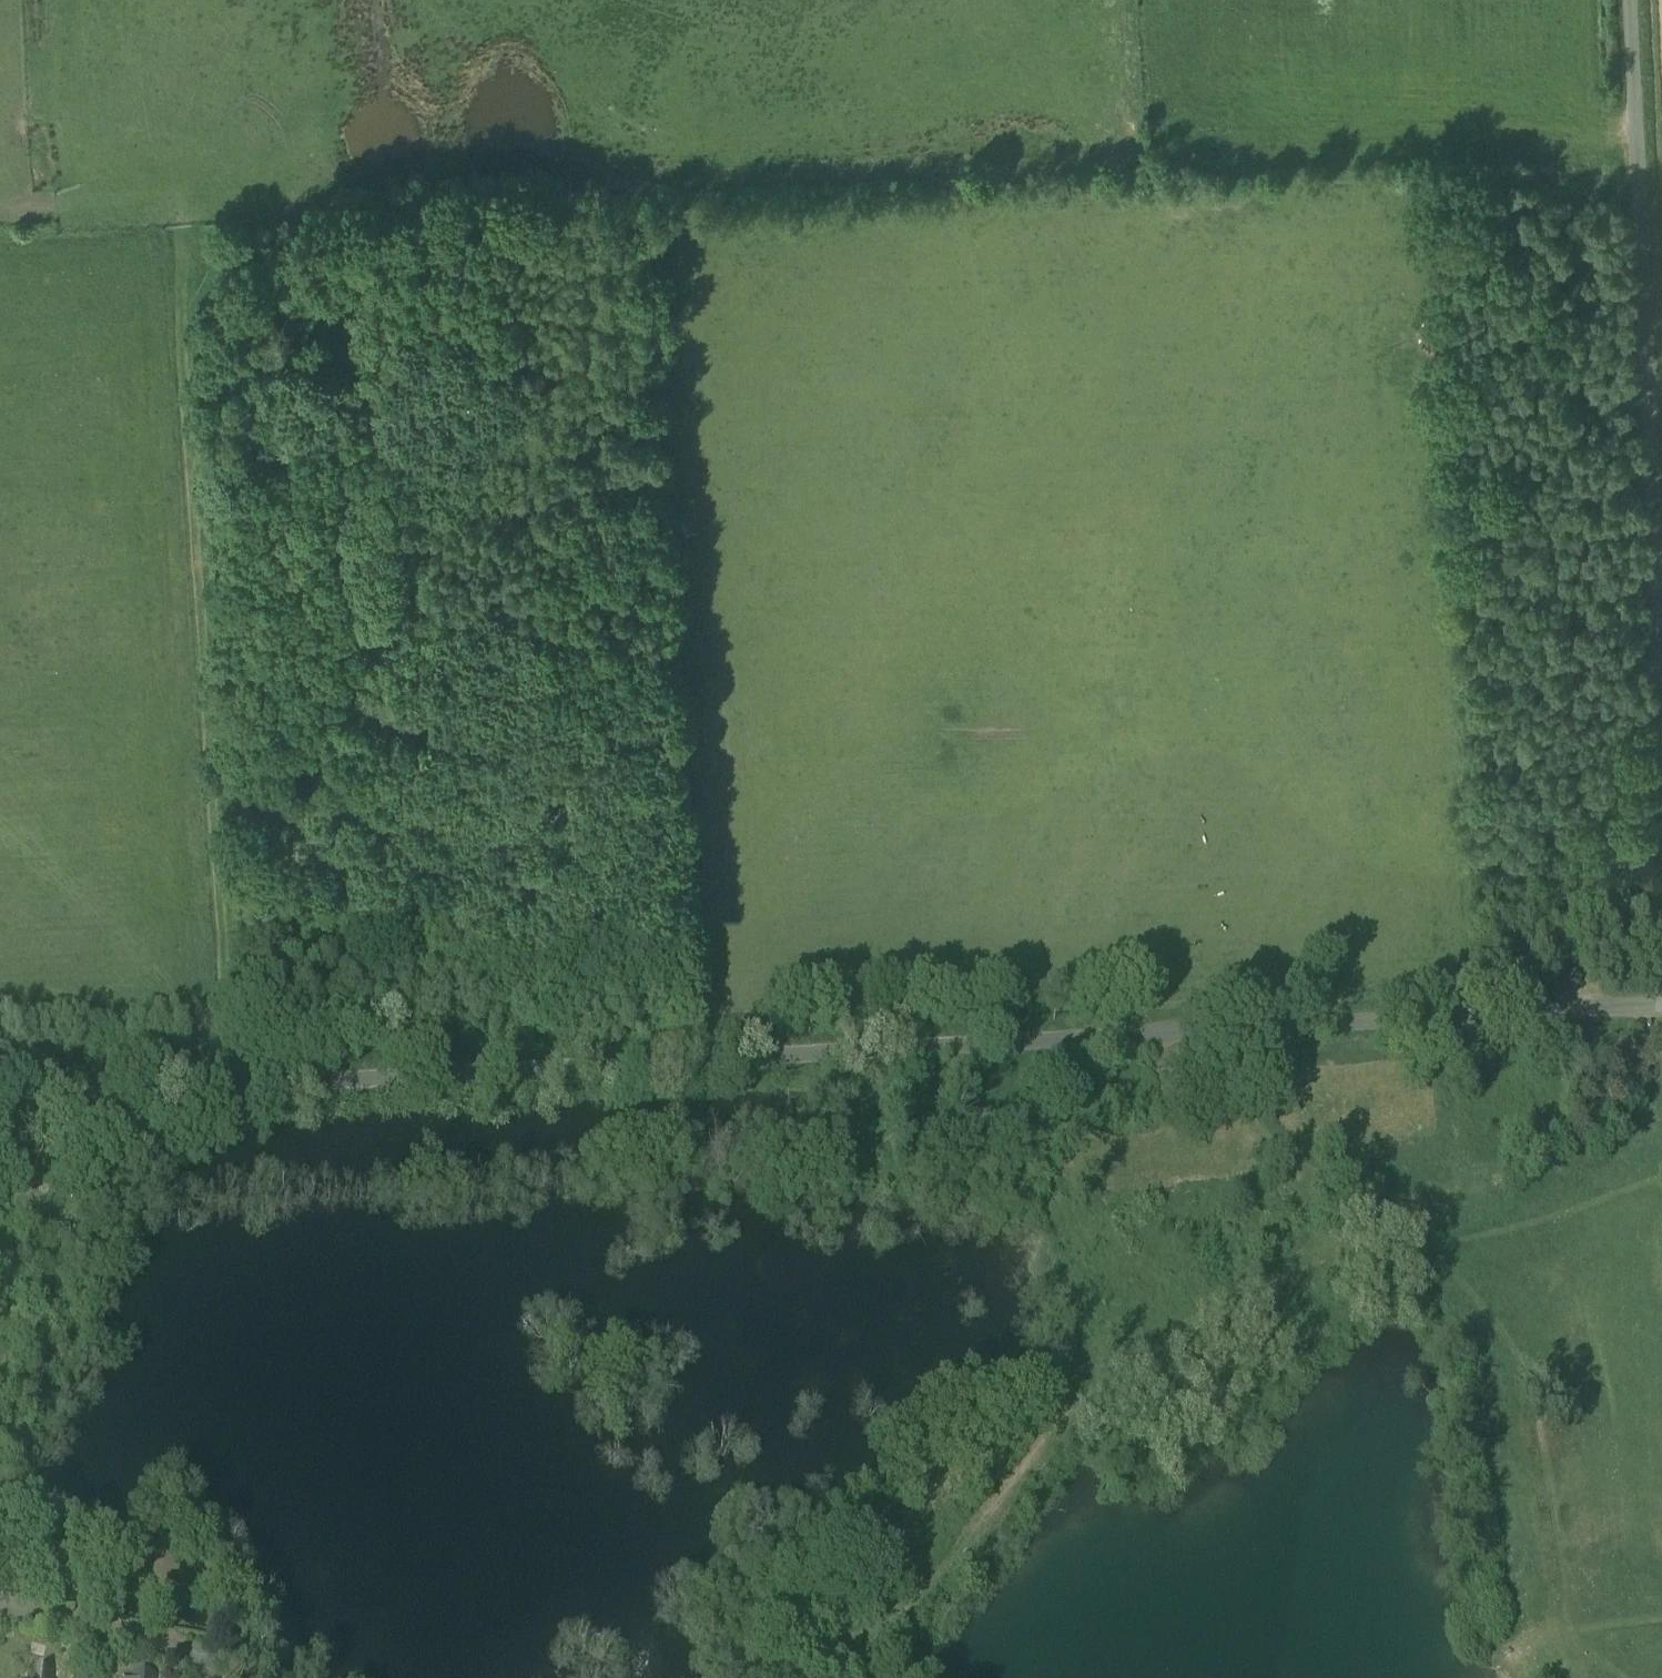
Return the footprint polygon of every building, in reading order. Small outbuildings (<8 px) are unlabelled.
[(1588,983),(1588,982),(1587,982),(1587,981),(1587,980),(1587,979),(1587,978),(1586,978),(1586,977),(1585,976),(1584,976),(1584,975),(1583,975),(1583,974),(1582,974),(1581,974),(1580,974),(1580,973),(1579,973),(1578,973),(1577,974),(1576,974),(1575,974),(1574,975),(1573,975),(1573,976),(1572,976),(1572,977),(1571,977),(1571,978),(1570,979),(1570,980),(1570,981),(1570,982),(1570,983),(1570,984),(1570,985),(1571,986),(1571,987),(1572,988),(1573,989),(1574,990),(1575,990),(1575,991),(1576,991),(1577,991),(1578,991),(1579,991),(1580,991),(1581,991),(1582,991),(1582,990),(1583,990),(1584,990),(1584,989),(1585,989),(1585,988),(1586,988),(1586,987),(1586,986),(1587,986),(1587,985),(1587,984),(1587,983),(1588,983)] [(137,1550),(100,1545),(96,1574),(133,1579),(137,1550)] [(29,1670),(29,1677),(55,1677),(55,1673),(29,1670)]
